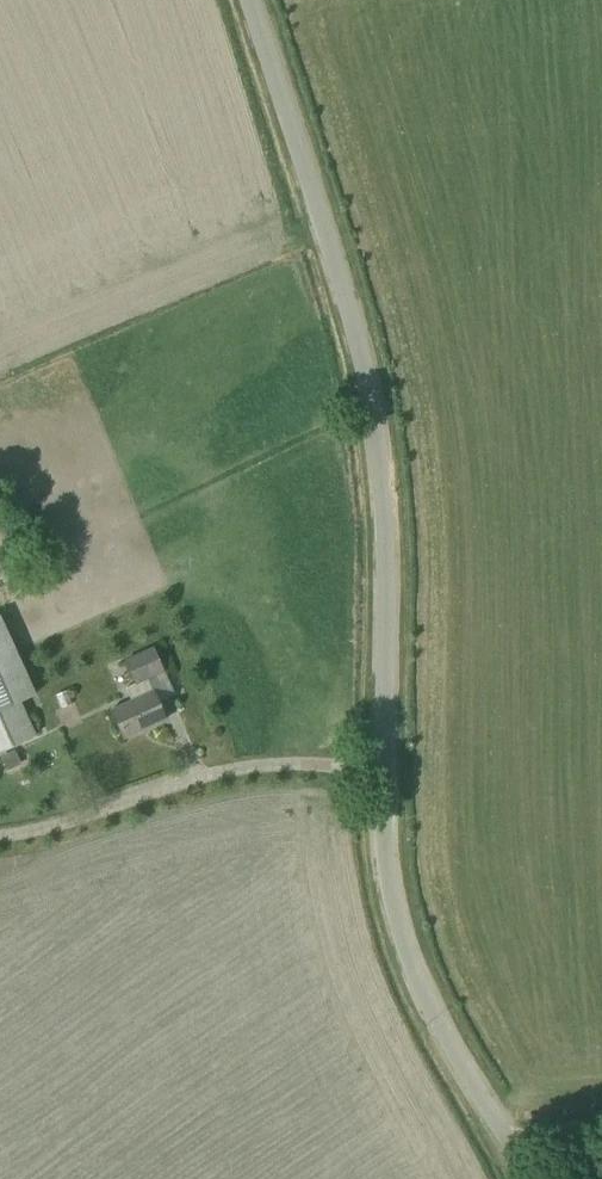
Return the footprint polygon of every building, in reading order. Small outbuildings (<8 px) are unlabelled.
[(153,649),(125,660),(135,683),(163,672),(153,649)] [(0,667),(0,751),(32,737),(0,667)] [(65,691),(55,696),(61,709),(71,705),(65,691)] [(151,692),(111,710),(123,738),(163,720),(151,692)]
